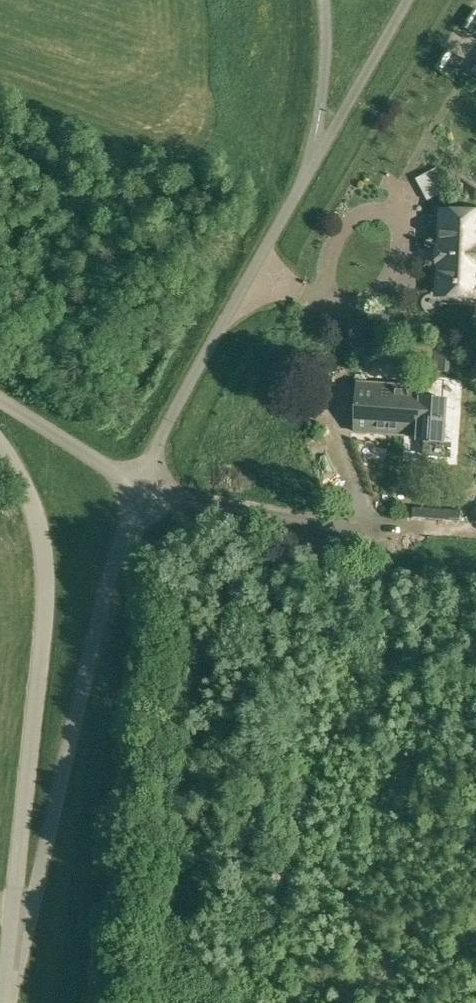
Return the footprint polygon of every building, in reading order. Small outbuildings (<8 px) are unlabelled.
[(427,182),(437,202),(454,193),(444,174),(427,182)] [(421,308),(422,311),(424,313),(428,314),(432,314),(435,312),(438,309),(439,306),(439,305),(475,307),(475,209),(434,206),(430,294),(426,294),(422,297),(420,300),(420,303),(420,306),(421,308)] [(412,358),(457,362),(458,347),(414,343),(412,358)] [(355,430),(419,434),(418,439),(444,441),(447,398),(423,396),(423,386),(358,382),(355,430)]
